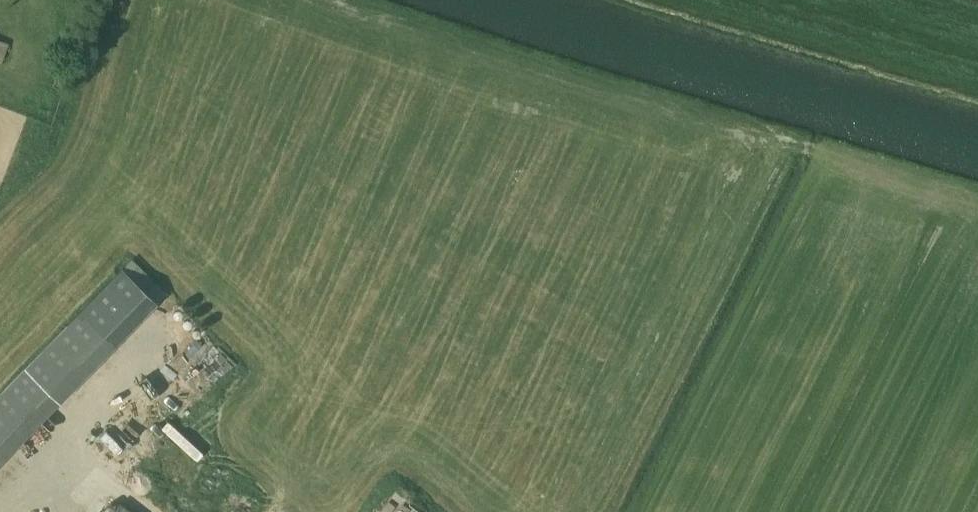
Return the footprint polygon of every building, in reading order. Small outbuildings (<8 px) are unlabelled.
[(0,40),(0,60),(3,61),(8,42),(0,40)] [(119,501),(111,511),(134,511),(119,501)]
